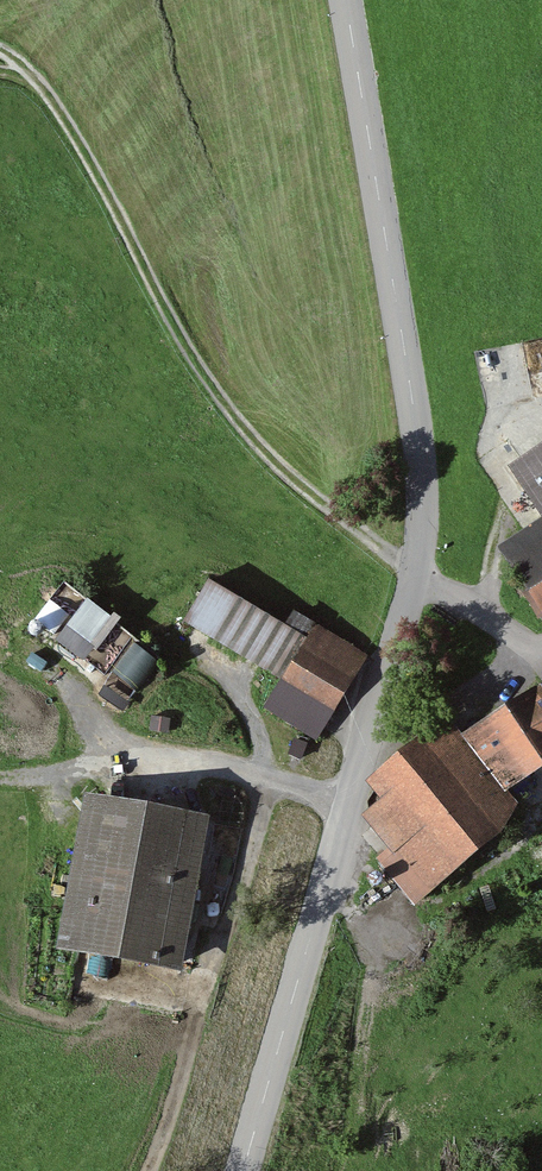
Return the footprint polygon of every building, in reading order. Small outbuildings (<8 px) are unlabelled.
[(520,465),(541,498),(541,450),(520,465)] [(275,680),(260,704),(310,735),(326,708),(357,659),(287,616),(281,626),(204,579),(179,620),(188,626),(275,680)] [(68,584),(38,621),(60,639),(90,601),(68,584)] [(93,601),(60,644),(84,662),(116,619),(93,601)] [(507,780),(541,758),(541,690),(538,692),(535,688),(485,720),(481,723),(498,748),(489,753),(507,780)] [(376,858),(410,899),(430,883),(494,831),(506,809),(492,792),(437,724),(373,776),(394,802),(388,807),(409,832),(396,842),(391,846),(376,858)] [(84,791),(56,947),(182,970),(210,814),(84,791)]
